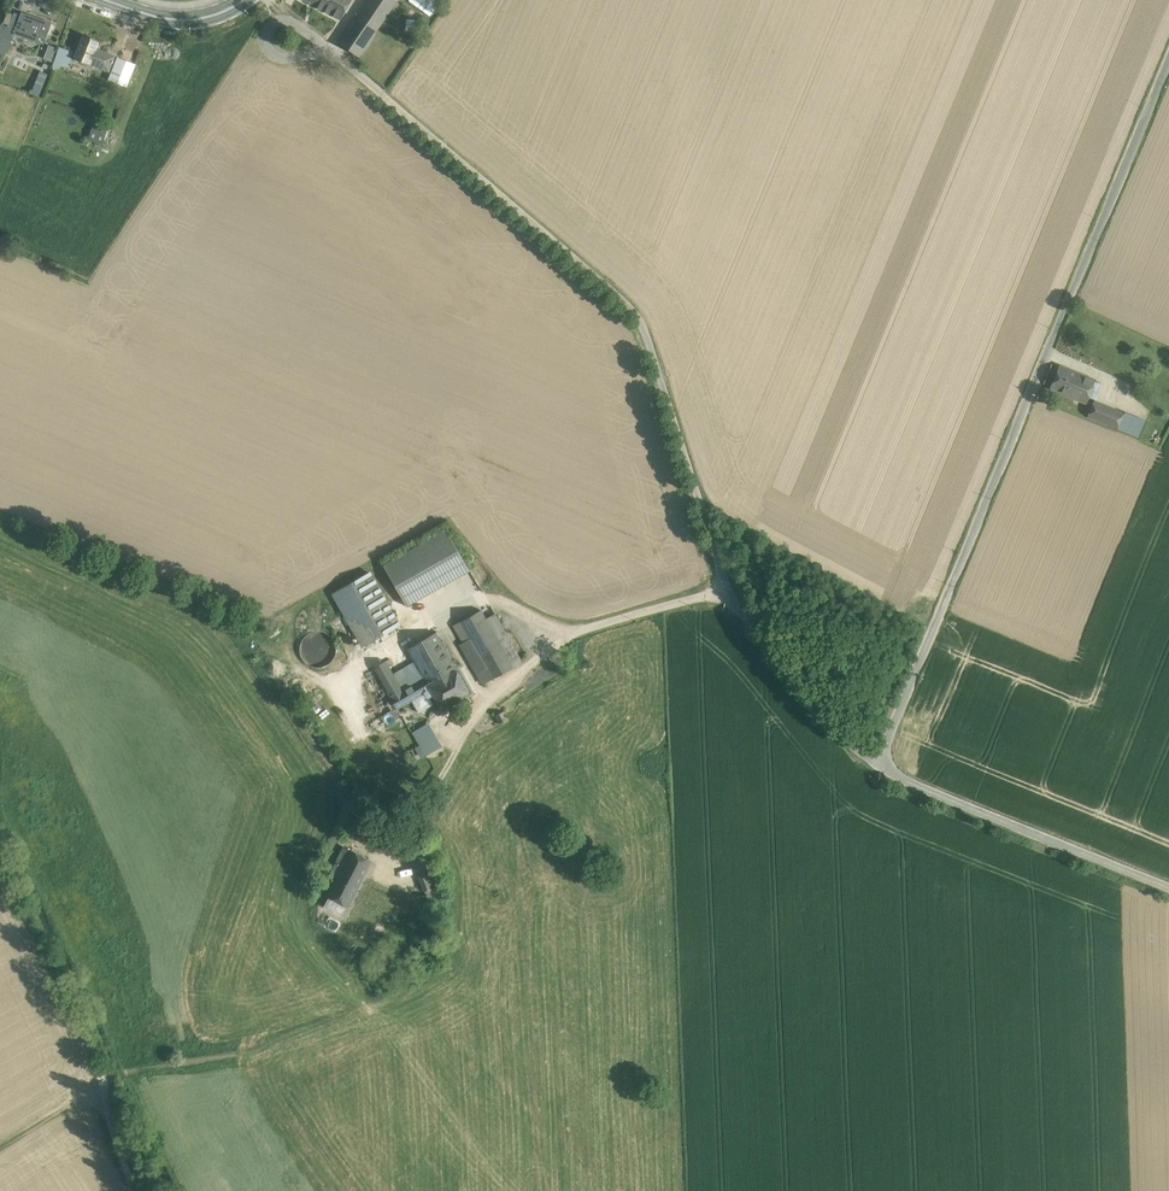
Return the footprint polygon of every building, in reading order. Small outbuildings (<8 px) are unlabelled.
[(307,1),(341,20),(352,0),(307,0),(307,1)] [(339,43),(359,57),(398,0),(397,0),(369,0),(339,43)] [(409,1),(431,16),(439,4),(434,0),(410,0),(409,1)] [(11,41),(12,42),(15,33),(44,43),(48,32),(51,23),(42,20),(41,21),(23,14),(23,13),(22,13),(21,16),(15,13),(10,25),(2,22),(0,28),(0,37),(11,41)] [(99,41),(84,34),(74,59),(90,65),(91,64),(109,71),(111,67),(115,56),(101,50),(100,51),(96,50),(99,41)] [(58,53),(53,66),(60,68),(62,63),(67,66),(70,59),(71,59),(73,54),(60,48),(58,53)] [(136,64),(117,56),(108,79),(127,86),(136,64)] [(49,73),(41,70),(33,93),(41,96),(49,73)] [(99,131),(92,129),(88,139),(102,144),(108,130),(101,127),(99,131)] [(1095,380),(1060,365),(1050,388),(1086,403),(1095,380)] [(1123,413),(1095,401),(1088,416),(1117,428),(1123,413)] [(1123,413),(1117,428),(1139,437),(1145,422),(1123,413)] [(400,603),(465,574),(446,530),(380,559),(400,603)] [(400,625),(370,572),(333,593),(363,646),(400,625)] [(522,662),(495,614),(487,618),(482,609),(453,625),(463,642),(470,638),(493,679),(522,662)] [(335,656),(336,649),(335,642),(331,636),(325,632),(318,631),(311,632),(305,636),(302,642),(300,649),(302,656),(306,662),(312,666),(319,667),(325,665),(331,661),(335,656)] [(436,632),(408,648),(420,670),(429,686),(458,670),(436,632)] [(420,670),(399,683),(386,660),(375,667),(391,697),(397,708),(431,689),(429,686),(420,670)] [(458,670),(429,686),(431,689),(441,707),(470,691),(458,670)] [(504,711),(496,715),(500,723),(508,719),(504,711)] [(428,721),(411,730),(419,744),(414,747),(420,757),(442,745),(428,721)] [(371,860),(345,848),(338,862),(363,875),(371,860)] [(363,875),(338,862),(332,873),(338,876),(329,896),(347,905),(363,875)] [(434,869),(418,873),(424,891),(446,885),(445,879),(437,881),(434,869)] [(340,922),(332,929),(341,940),(349,932),(340,922)]
